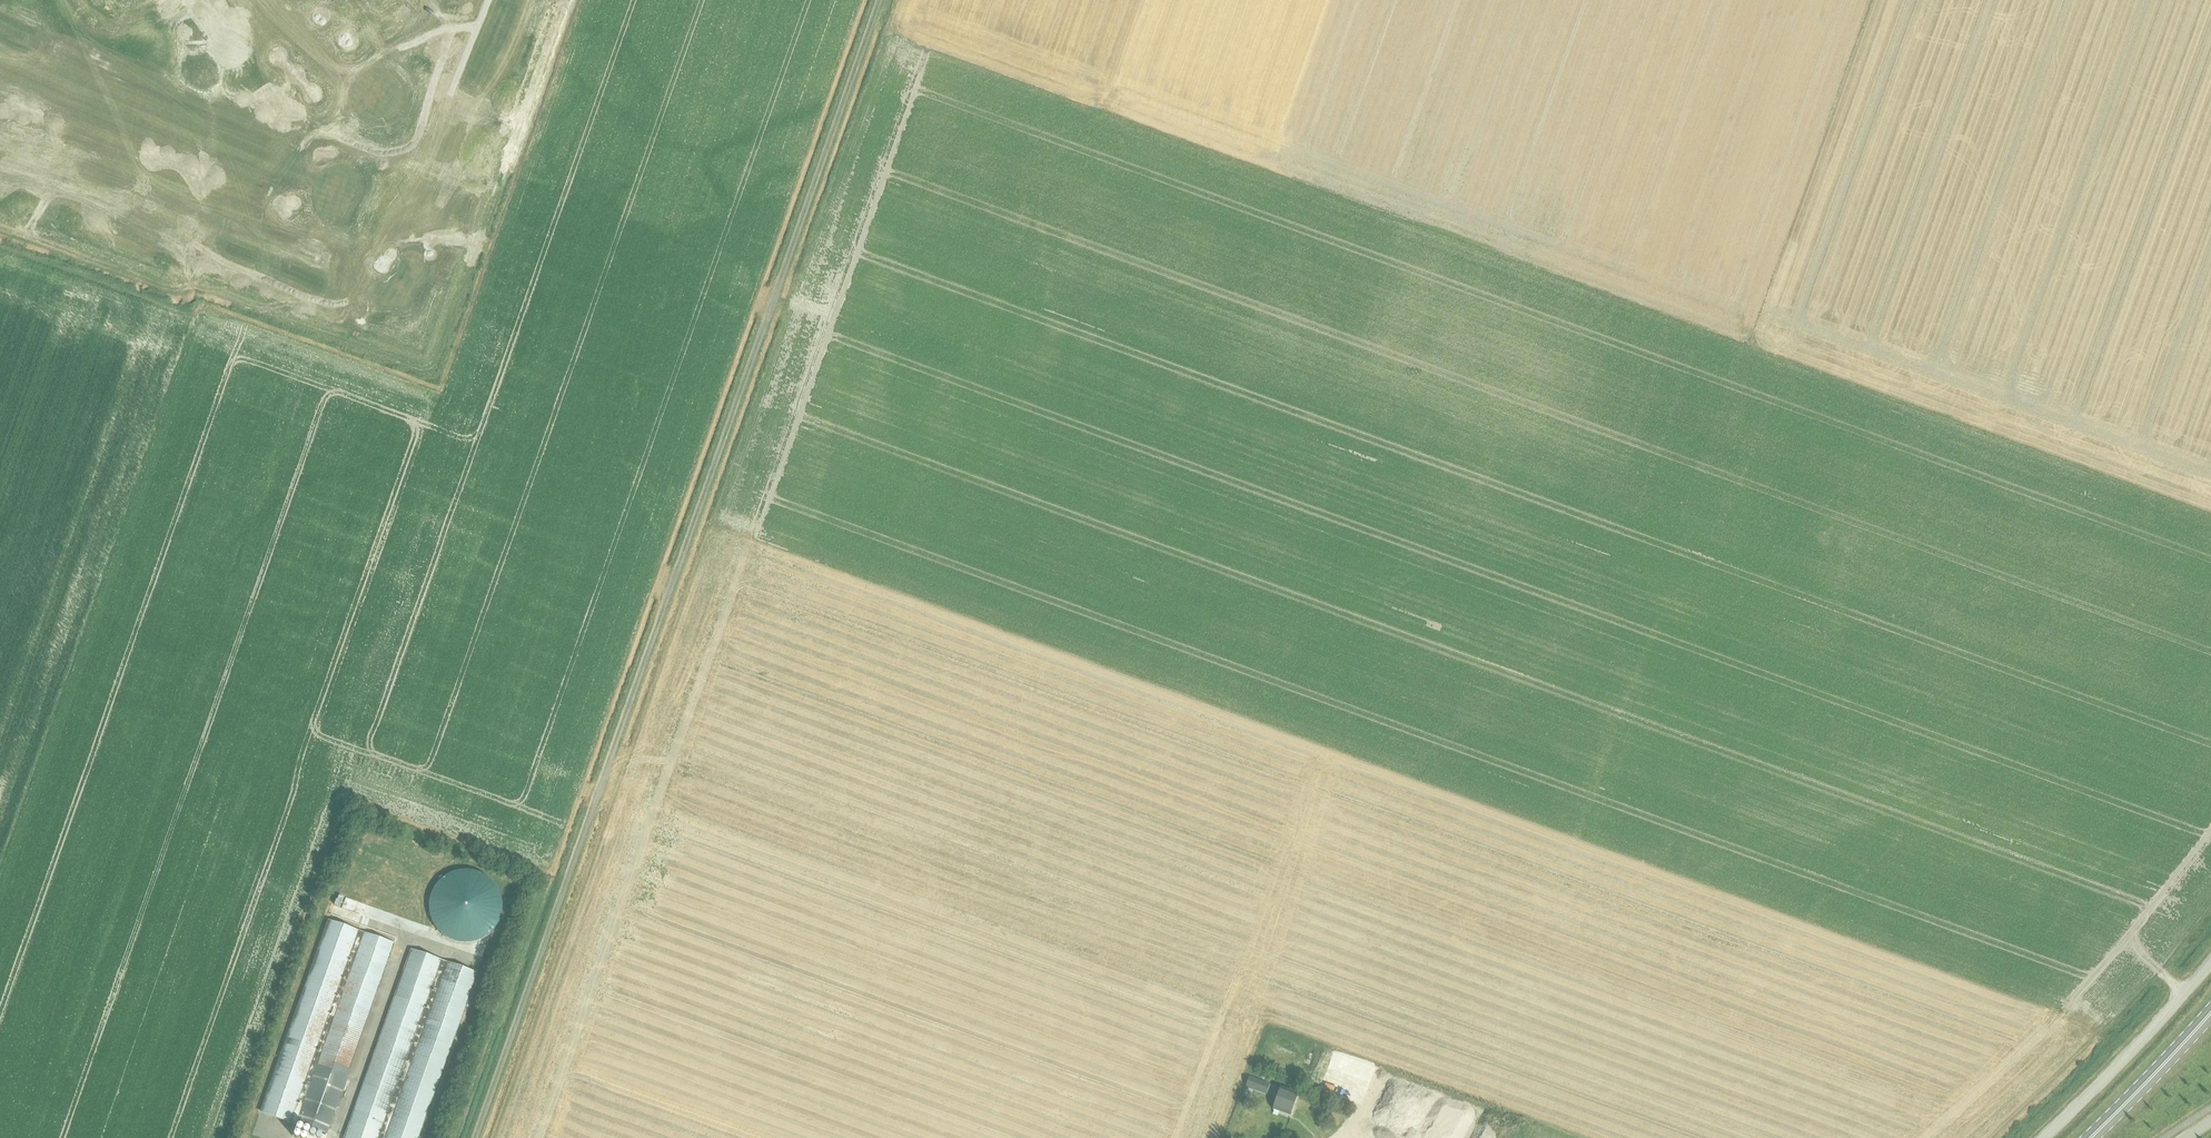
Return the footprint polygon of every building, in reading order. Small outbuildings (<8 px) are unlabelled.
[(428,904),(428,907),(428,911),(429,914),(430,917),(431,920),(432,923),(433,926),(435,928),(437,931),(439,933),(441,936),(444,937),(447,939),(449,941),(452,942),(455,943),(459,944),(462,944),(465,944),(468,944),(471,944),(474,943),(477,942),(480,941),(483,939),(486,937),(488,936),(491,933),(493,931),(495,928),(497,926),(498,923),(499,920),(500,917),(501,914),(501,911),(501,907),(501,904),(501,901),(500,898),(499,895),(498,892),(497,889),(495,886),(493,884),(491,882),(488,879),(486,878),(483,876),(480,874),(477,873),(474,872),(471,871),(468,871),(465,871),(462,871),(459,871),(455,872),(452,873),(449,874),(447,876),(444,878),(441,879),(439,882),(437,884),(435,886),(433,889),(432,892),(430,895),(430,898),(429,901),(428,904)] [(327,923),(261,1110),(327,1133),(393,946),(327,923)] [(344,1137),(418,1137),(476,975),(410,952),(344,1137)] [(1291,1116),(1298,1094),(1277,1087),(1274,1094),(1278,1095),(1273,1110),(1291,1116)]
